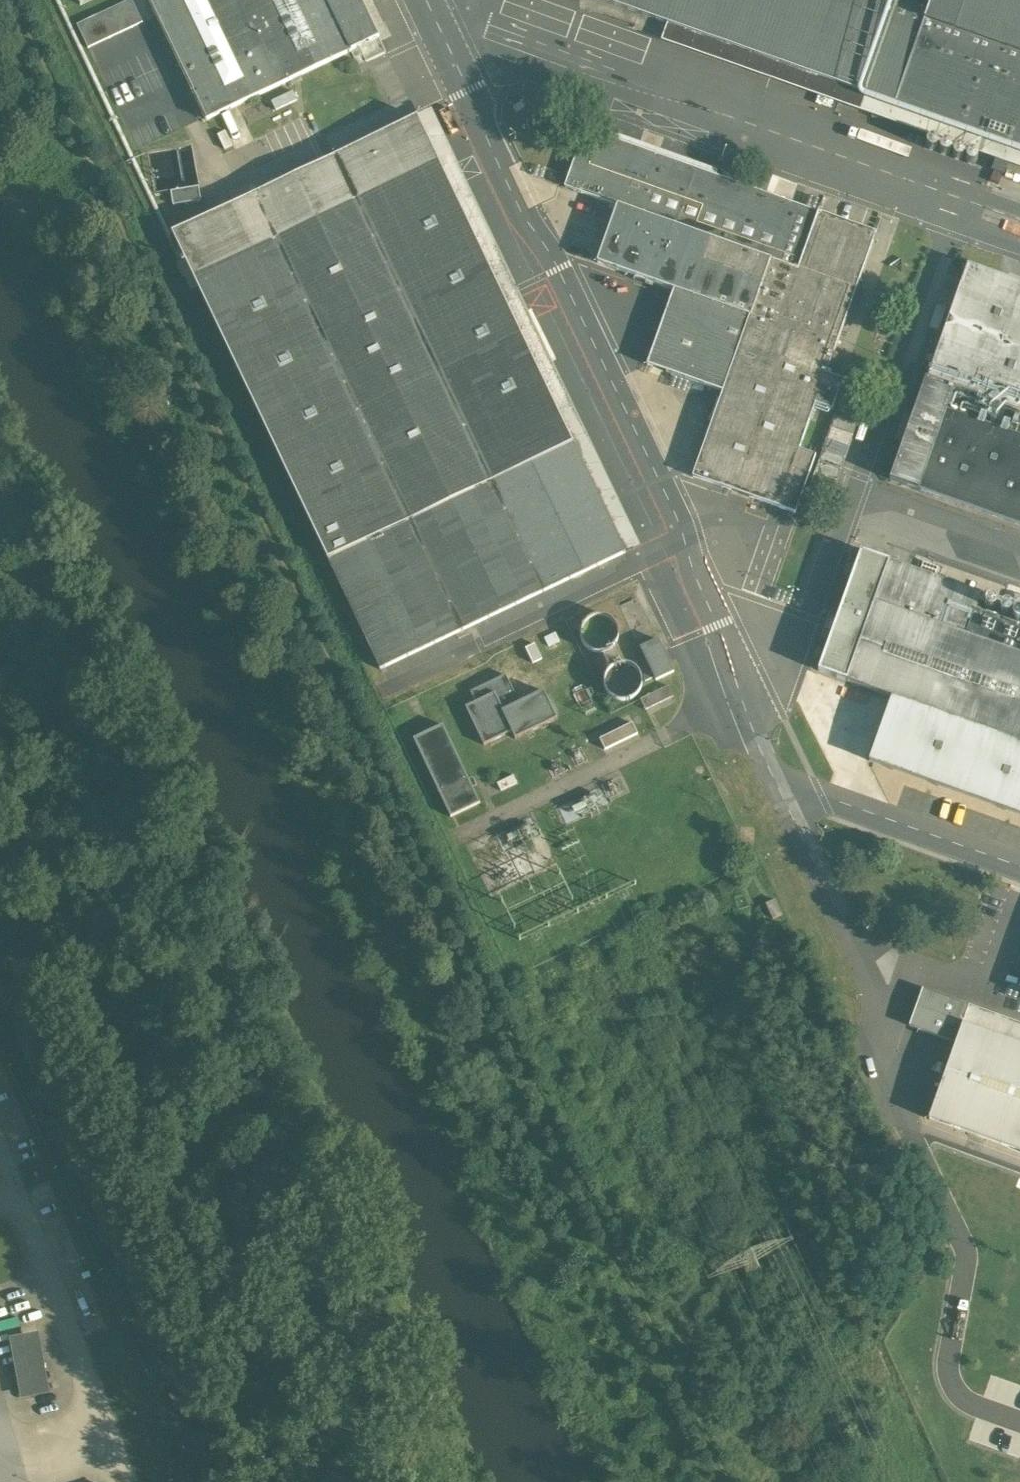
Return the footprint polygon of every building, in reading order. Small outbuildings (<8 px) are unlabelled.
[(206,122),(351,52),(351,51),(379,37),(361,0),(148,0),(206,122)] [(932,0),(597,0),(895,105),(932,0)] [(895,105),(1019,150),(1019,0),(932,0),(895,105)] [(132,1),(77,26),(88,50),(143,24),(132,1)] [(272,110),(273,107),(272,104),(269,102),(266,101),(263,102),(260,104),(260,107),(260,111),(263,113),(266,114),(269,113),(272,110)] [(259,116),(260,113),(259,110),(257,107),(253,106),(250,107),(247,110),(247,113),(248,117),(250,119),(253,120),(257,119),(259,116)] [(417,117),(172,235),(185,261),(176,265),(183,279),(185,278),(191,291),(197,288),(380,670),(626,553),(417,117)] [(876,233),(585,130),(565,187),(618,206),(598,263),(674,290),(647,365),(723,392),(693,477),(796,514),(816,456),(800,450),(816,404),(832,410),(843,380),(826,375),(876,233)] [(925,136),(911,132),(908,141),(921,146),(925,136)] [(937,147),(938,144),(937,141),(935,139),(932,138),(929,139),(927,141),(926,144),(927,147),(929,149),(932,150),(935,149),(937,147)] [(950,152),(951,149),(950,146),(948,144),(945,143),(942,144),(940,146),(939,149),(940,152),(942,154),(945,155),(948,154),(950,152)] [(185,179),(198,177),(193,146),(181,148),(185,179)] [(964,157),(964,154),(964,151),(961,148),(958,148),(955,148),(953,151),(953,154),(953,157),(956,159),(959,160),(962,159),(964,157)] [(977,161),(978,158),(977,155),(975,153),(972,152),(969,153),(967,155),(966,158),(967,161),(969,163),(972,164),(975,163),(977,161)] [(199,188),(171,193),(173,207),(201,202),(199,188)] [(968,266),(928,379),(955,389),(919,490),(1019,526),(1019,284),(968,266)] [(944,323),(945,320),(944,317),(942,315),(939,314),(936,315),(934,318),(933,321),(934,323),(936,326),(939,326),(942,326),(944,323)] [(940,336),(940,333),(940,330),(937,328),(934,327),(931,328),(929,330),(928,333),(929,336),(931,338),(934,339),(937,338),(940,336)] [(935,349),(936,346),(935,343),(933,341),(930,340),(927,341),(925,343),(924,346),(925,349),(927,351),(930,352),(933,351),(935,349)] [(931,362),(931,359),(930,356),(928,354),(925,353),(922,354),(920,356),(919,359),(920,362),(922,364),(925,365),(928,364),(931,362)] [(925,379),(890,480),(919,490),(955,389),(928,379),(925,379)] [(831,439),(843,442),(840,456),(848,458),(856,421),(837,417),(831,439)] [(847,682),(884,579),(890,562),(863,552),(821,672),(847,682)] [(884,579),(847,682),(1019,743),(1019,628),(884,579)] [(658,641),(641,649),(656,681),(673,673),(658,641)] [(640,649),(631,654),(645,682),(654,678),(640,649)] [(544,691),(519,703),(506,675),(470,692),(475,703),(465,707),(484,746),(512,732),(515,739),(557,719),(544,691)] [(669,686),(641,700),(646,710),(674,697),(669,686)] [(480,803),(443,725),(413,740),(451,818),(480,803)] [(623,730),(604,739),(609,749),(628,740),(623,730)] [(969,1006),(929,1119),(1019,1152),(1019,1024),(969,1006)] [(12,1338),(23,1399),(52,1394),(40,1333),(12,1338)]
